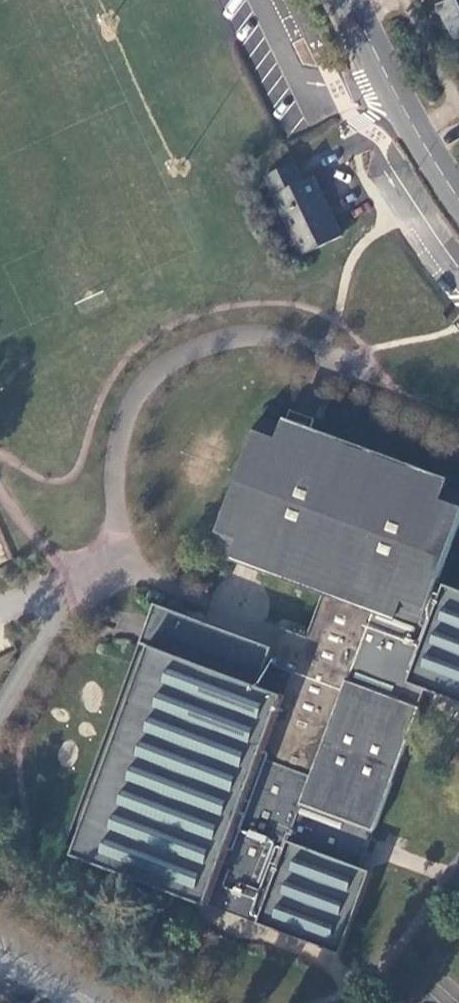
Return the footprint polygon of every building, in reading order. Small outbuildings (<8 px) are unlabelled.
[(449,41),(458,36),(458,0),(431,0),(449,41)] [(297,161),(268,175),(306,252),(344,234),(315,175),(306,180),(297,161)] [(458,530),(458,483),(311,432),(317,416),(293,408),(289,420),(264,411),(216,545),(328,587),(310,635),(285,625),(278,645),(159,601),(141,649),(69,843),(79,847),(77,854),(262,922),(346,952),(375,870),(364,864),(422,708),(421,707),(429,686),(458,697),(458,586),(441,579),(458,530)] [(9,560),(0,538),(0,563),(9,560)]
